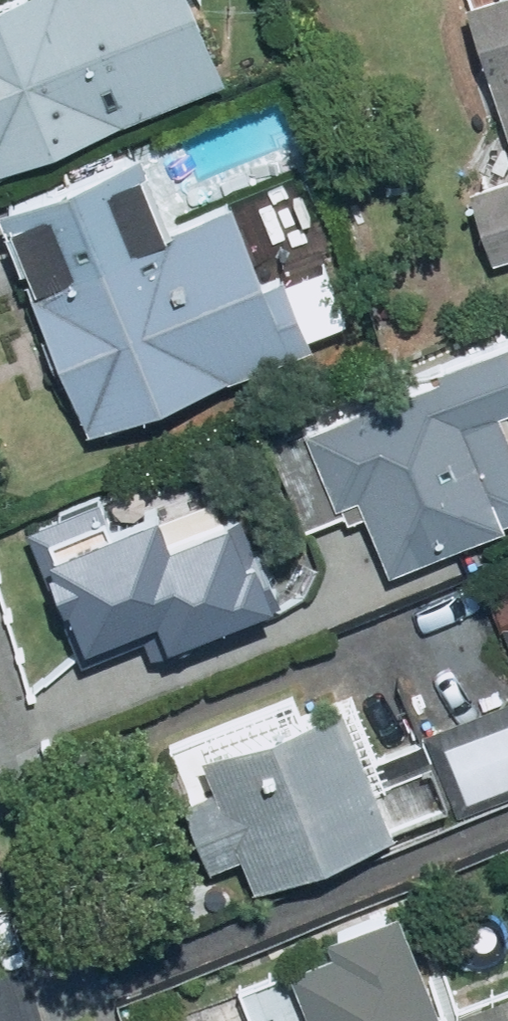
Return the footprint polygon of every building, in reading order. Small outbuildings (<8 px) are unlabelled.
[(202,0),(0,0),(0,171),(233,74),(202,0)] [(507,108),(507,0),(472,0),(507,108)] [(320,322),(347,313),(324,250),(268,270),(239,189),(175,213),(149,140),(2,193),(84,423),(325,337),(320,322)] [(507,251),(507,168),(471,180),(495,256),(507,251)] [(310,424),(345,494),(358,487),(388,564),(507,516),(507,329),(506,326),(310,424)] [(103,491),(27,523),(87,663),(153,635),(144,615),(161,608),(172,634),(281,587),(232,473),(116,523),(103,491)] [(257,882),(454,805),(428,739),(383,757),(357,690),(205,750),(219,783),(187,796),(212,860),(244,848),(257,882)] [(507,793),(507,701),(435,728),(465,808),(507,793)] [(405,897),(334,926),(342,944),(239,988),(253,1020),(507,1020),(507,983),(452,1007),(405,897)]
